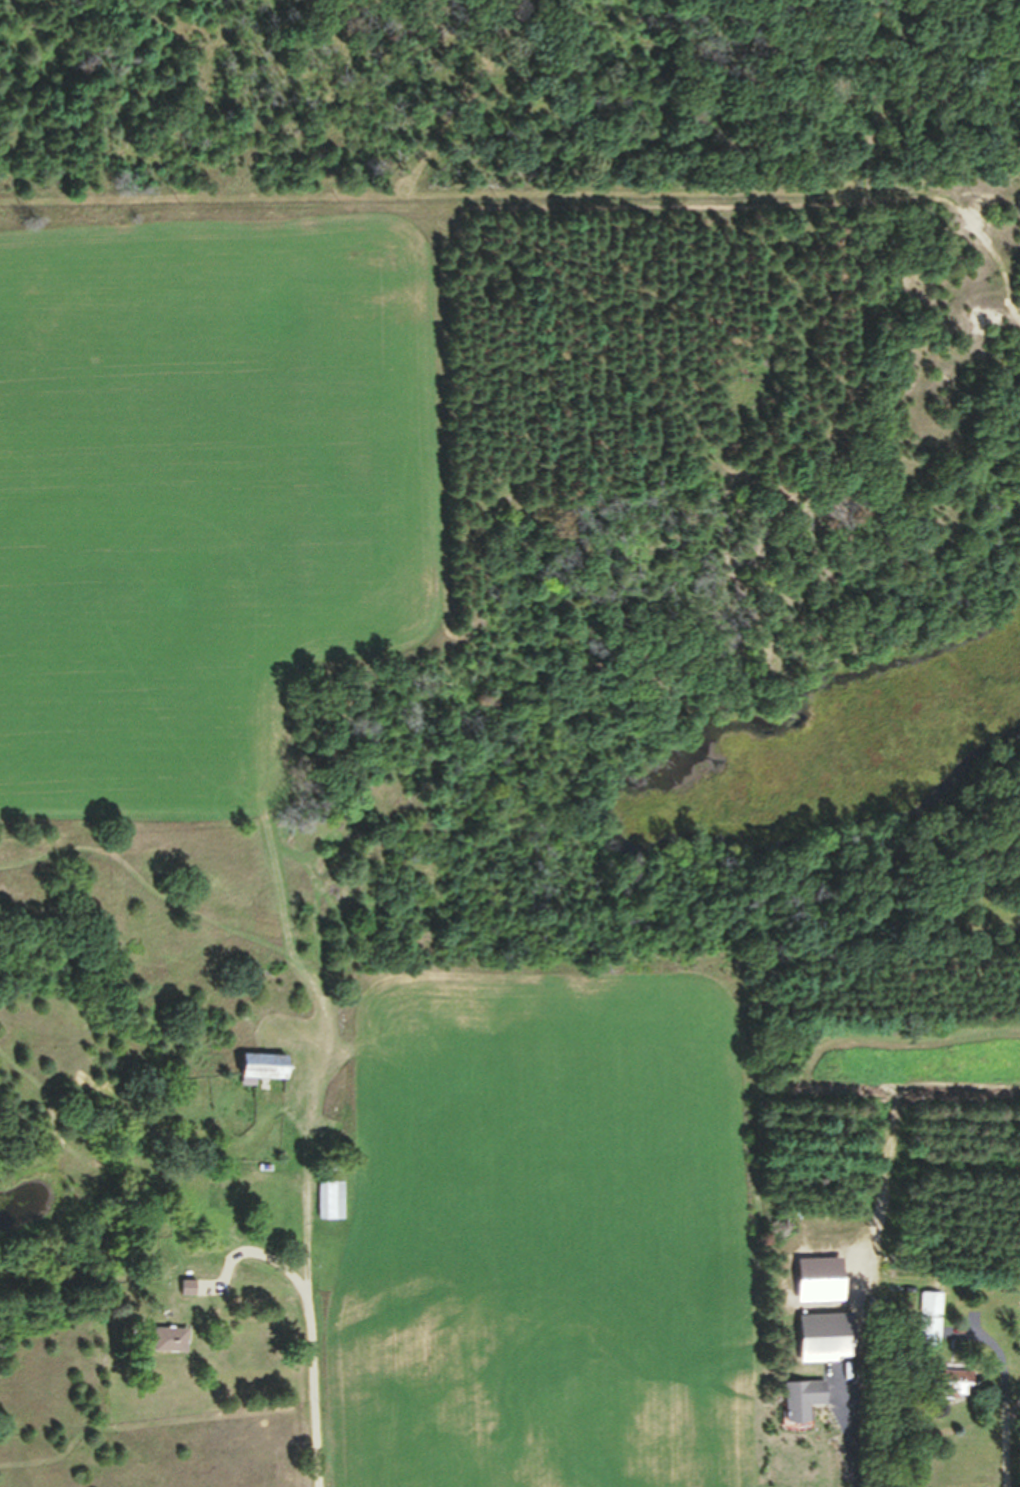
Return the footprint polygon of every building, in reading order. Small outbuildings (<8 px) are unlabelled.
[(300,1064),(251,1062),(250,1094),(263,1095),(263,1087),(299,1088),(300,1064)] [(347,1228),(347,1193),(330,1194),(330,1207),(324,1207),(324,1228),(347,1228)] [(183,1305),(200,1305),(200,1290),(183,1290),(183,1305)] [(923,1346),(945,1346),(945,1301),(923,1301),(923,1346)] [(805,1371),(861,1371),(861,1323),(804,1323),(805,1371)] [(192,1361),(192,1337),(158,1337),(158,1361),(192,1361)] [(980,1379),(943,1379),(943,1401),(980,1401),(980,1379)] [(835,1390),(792,1391),(793,1433),(818,1433),(817,1415),(835,1415),(835,1390)]
